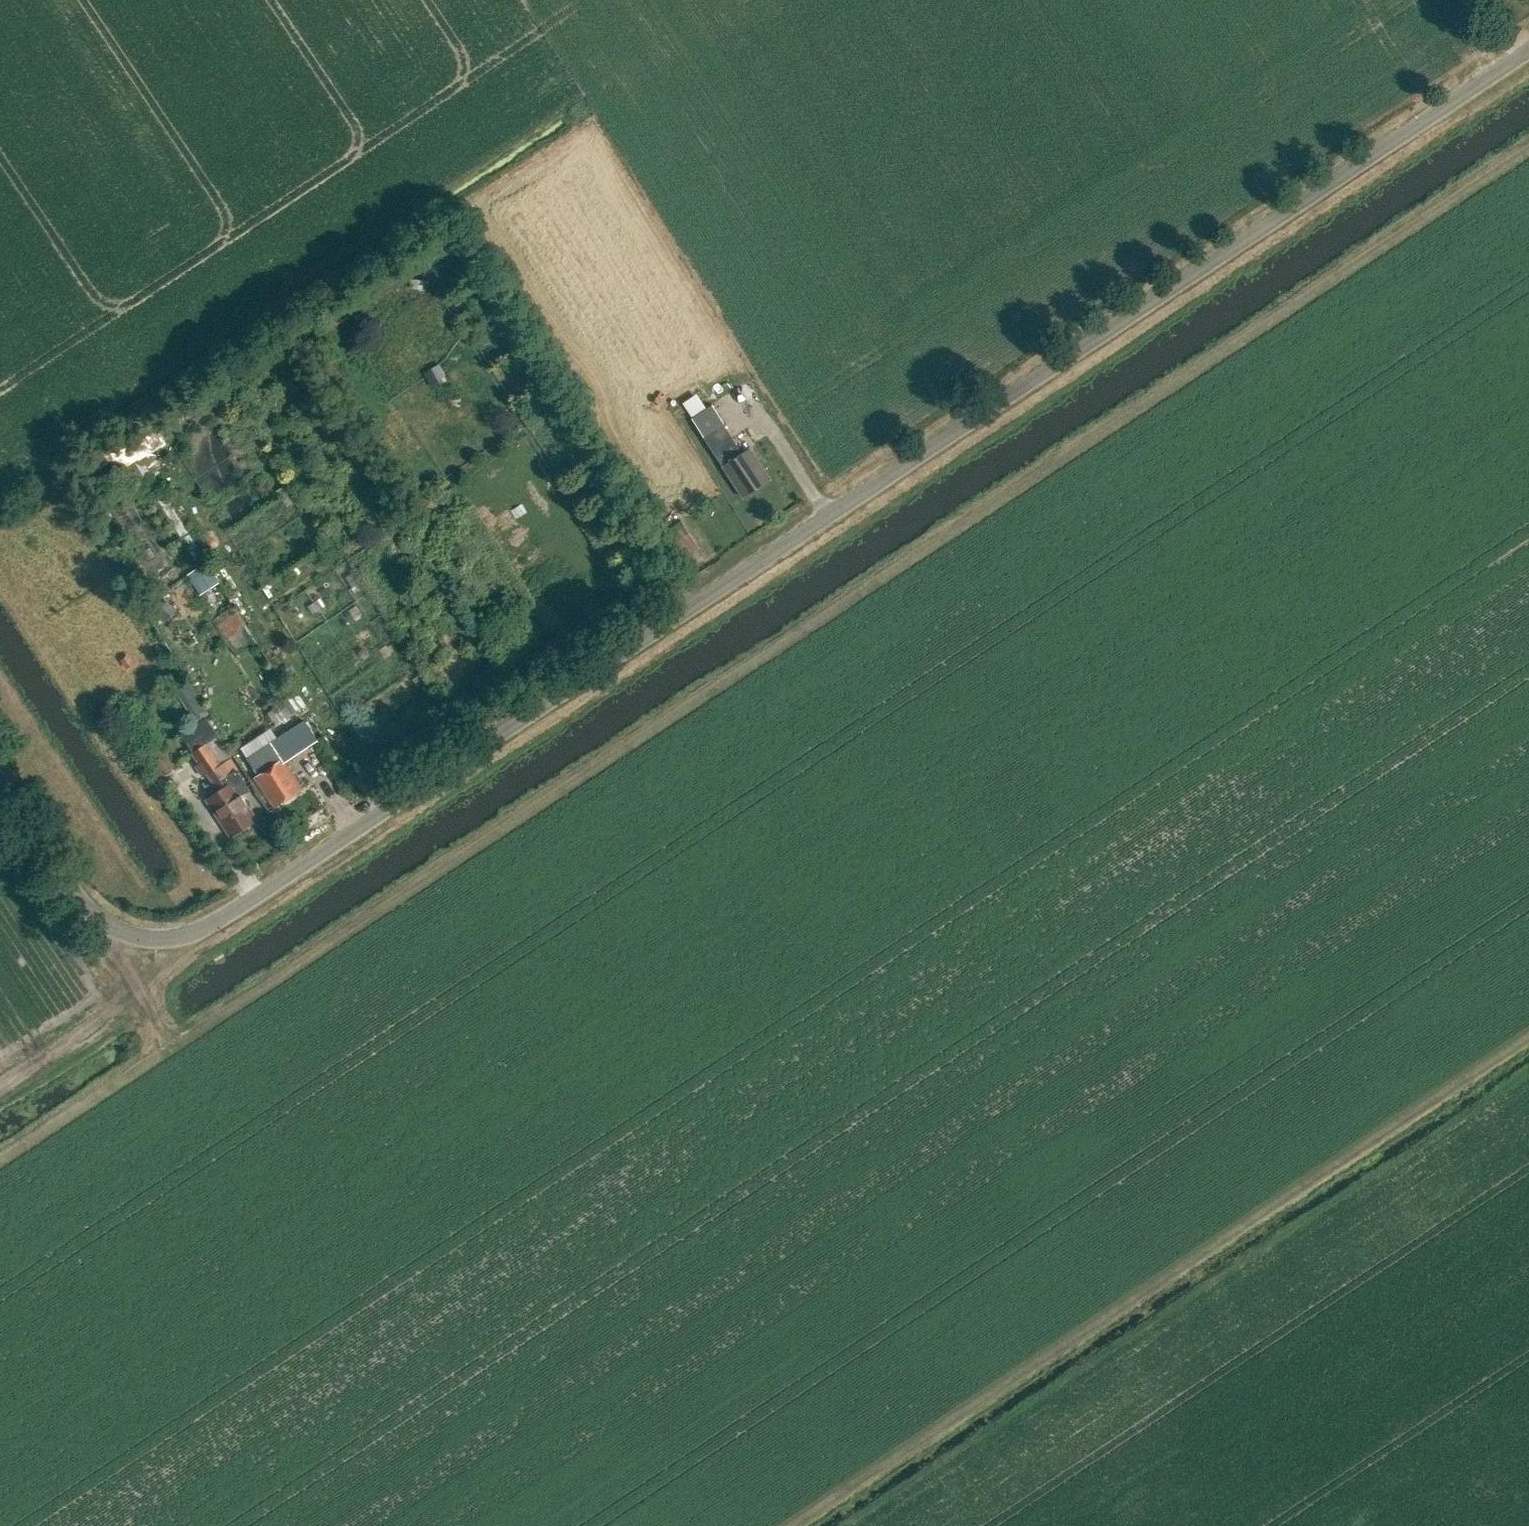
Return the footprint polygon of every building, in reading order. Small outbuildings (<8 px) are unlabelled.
[(430,384),(445,376),(440,364),(424,372),(430,384)] [(687,413),(702,403),(694,391),(679,400),(687,413)] [(140,421),(103,439),(116,466),(154,448),(140,421)] [(722,423),(719,425),(703,435),(744,497),(771,479),(750,448),(741,455),(734,445),(736,443),(722,423)] [(691,577),(697,573),(686,556),(698,548),(681,522),(662,534),(691,577)] [(201,593),(220,580),(207,560),(188,573),(201,593)] [(165,623),(177,610),(166,600),(154,613),(165,623)] [(211,617),(231,647),(247,637),(227,607),(211,617)] [(197,723),(180,733),(192,752),(207,742),(219,735),(215,730),(220,727),(190,679),(175,688),(197,723)] [(303,788),(286,761),(304,749),(291,730),(248,758),(259,775),(256,777),(276,806),(303,788)] [(250,789),(229,757),(221,763),(207,742),(192,752),(200,763),(197,765),(204,776),(208,773),(219,790),(206,798),(231,836),(253,822),(250,816),(254,814),(241,794),(250,789)]
